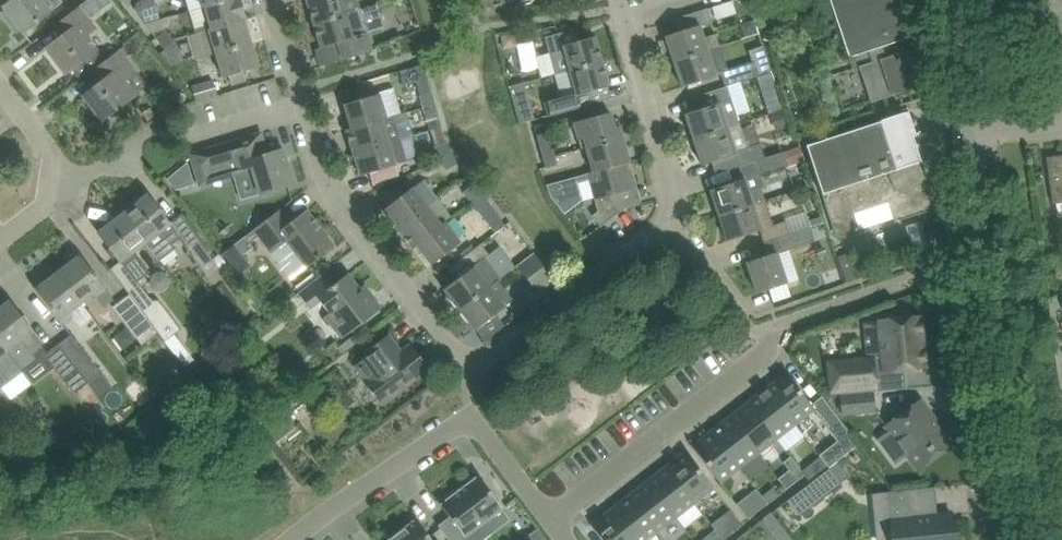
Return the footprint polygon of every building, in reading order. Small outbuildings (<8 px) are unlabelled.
[(40,20),(50,12),(63,2),(61,0),(12,0),(3,7),(10,17),(7,20),(16,33),(20,30),(23,33),(40,20)] [(101,9),(111,1),(110,0),(93,0),(101,9)] [(135,8),(145,23),(160,19),(155,0),(142,0),(137,3),(135,8)] [(209,30),(244,19),(246,18),(241,0),(221,0),(201,6),(202,7),(204,6),(211,28),(208,29),(209,30)] [(314,23),(345,13),(360,9),(357,0),(306,0),(314,23)] [(771,5),(770,0),(749,0),(752,11),(771,5)] [(842,111),(901,92),(922,85),(910,49),(908,50),(904,39),(913,36),(901,0),(830,0),(852,68),(830,75),(842,111)] [(345,13),(314,23),(321,47),(328,45),(332,57),(342,54),(343,59),(364,52),(372,50),(367,31),(386,25),(379,3),(360,9),(345,13)] [(78,6),(74,9),(57,22),(65,34),(46,49),(66,75),(97,51),(85,36),(95,28),(78,6)] [(665,35),(674,61),(720,46),(716,33),(704,37),(700,26),(713,22),(708,8),(670,20),(670,21),(672,20),(676,32),(665,35)] [(400,24),(405,35),(420,28),(416,18),(400,24)] [(209,30),(216,53),(251,42),(244,19),(209,30)] [(741,23),(745,37),(747,37),(760,33),(755,19),(742,23),(741,23)] [(555,74),(570,70),(602,61),(595,36),(578,41),(574,29),(545,37),(555,74)] [(155,37),(163,47),(173,40),(165,30),(155,37)] [(173,40),(163,47),(165,49),(160,53),(170,66),(184,62),(181,50),(173,40)] [(251,42),(216,53),(223,77),(229,76),(231,85),(246,80),(243,71),(258,67),(251,42)] [(720,46),(674,61),(682,87),(716,75),(712,62),(724,58),(720,46)] [(118,51),(110,57),(93,70),(101,82),(82,97),(101,122),(136,95),(125,81),(135,73),(118,51)] [(720,71),(725,86),(727,85),(757,75),(759,75),(754,60),(720,71)] [(548,115),(565,111),(595,102),(592,90),(608,86),(606,77),(609,74),(607,66),(603,65),(602,61),(570,70),(576,93),(545,102),(548,115)] [(759,75),(757,75),(769,113),(784,108),(777,84),(772,70),(759,75)] [(213,81),(192,87),(196,101),(217,95),(213,81)] [(685,113),(693,139),(740,123),(727,85),(725,86),(701,94),(705,107),(685,113)] [(419,94),(423,107),(434,104),(431,91),(419,94)] [(344,104),(351,127),(351,128),(381,119),(386,118),(379,93),(344,104)] [(434,104),(423,107),(427,119),(438,116),(434,104)] [(530,105),(515,109),(519,123),(527,121),(534,119),(530,105)] [(150,108),(143,112),(147,120),(155,116),(150,108)] [(581,148),(586,147),(623,137),(617,118),(612,119),(610,112),(589,117),(573,122),(581,148)] [(773,116),(777,127),(789,123),(786,112),(773,116)] [(806,145),(822,194),(835,234),(854,228),(855,231),(898,217),(899,220),(929,210),(931,209),(932,209),(934,208),(935,206),(936,204),(937,202),(937,200),(937,199),(937,197),(937,195),(932,181),(931,182),(932,184),(929,185),(905,113),(806,145)] [(346,129),(353,151),(402,137),(396,115),(386,118),(381,119),(351,128),(351,127),(346,129)] [(735,154),(739,166),(765,157),(760,143),(748,147),(740,123),(693,139),(702,164),(735,154)] [(549,131),(536,134),(538,142),(551,139),(549,131)] [(261,132),(195,153),(190,155),(199,182),(235,171),(251,166),(259,194),(294,183),(283,148),(267,153),(261,132)] [(402,137),(353,151),(360,175),(395,164),(394,162),(408,158),(402,137)] [(586,147),(593,171),(593,172),(624,163),(625,163),(630,162),(623,137),(586,147)] [(710,189),(718,215),(765,200),(761,188),(764,187),(760,174),(789,164),(788,162),(801,157),(798,147),(800,146),(797,138),(790,141),(793,148),(784,151),(784,150),(765,157),(739,166),(743,178),(710,189)] [(551,139),(538,142),(541,150),(553,147),(551,139)] [(434,146),(441,158),(451,152),(445,140),(434,146)] [(553,147),(541,150),(543,159),(555,155),(553,147)] [(451,152),(441,158),(447,169),(457,164),(451,152)] [(555,155),(543,159),(545,167),(557,164),(555,155)] [(1053,204),(1061,202),(1061,155),(1047,157),(1053,204)] [(631,189),(631,187),(634,186),(635,183),(633,175),(630,173),(628,174),(625,163),(624,163),(593,172),(593,171),(546,185),(551,196),(564,213),(582,199),(578,182),(589,179),(598,211),(593,215),(601,226),(618,212),(611,203),(609,195),(631,189)] [(184,188),(196,175),(184,164),(172,177),(184,188)] [(1009,175),(1010,186),(1021,185),(1020,174),(1009,175)] [(463,192),(471,201),(480,194),(473,184),(463,192)] [(383,209),(397,228),(426,205),(412,187),(383,209)] [(480,194),(471,201),(479,211),(488,204),(480,194)] [(123,214),(145,243),(159,261),(174,249),(172,246),(180,239),(147,196),(123,214)] [(760,230),(764,242),(790,233),(786,220),(773,225),(765,200),(718,215),(727,240),(760,230)] [(412,248),(416,245),(416,244),(441,225),(440,224),(426,205),(397,228),(412,248)] [(279,210),(261,223),(253,229),(271,252),(286,240),(306,266),(333,245),(306,210),(289,223),(279,210)] [(134,251),(145,243),(123,214),(98,233),(120,261),(134,251)] [(416,244),(416,245),(431,264),(460,242),(444,221),(440,224),(441,225),(416,244)] [(790,233),(764,242),(768,254),(746,262),(757,293),(787,283),(777,253),(782,251),(815,240),(817,244),(829,240),(823,222),(819,224),(790,233)] [(187,250),(206,274),(214,285),(232,270),(219,253),(212,258),(198,241),(187,250)] [(457,306),(459,309),(489,286),(497,280),(503,275),(488,255),(489,254),(481,243),(454,263),(462,274),(443,289),(450,297),(449,297),(455,306),(457,306)] [(226,256),(239,273),(252,263),(239,246),(226,256)] [(70,264),(58,273),(80,302),(92,293),(103,307),(113,299),(107,291),(76,250),(65,258),(70,264)] [(517,264),(524,273),(538,291),(554,278),(541,261),(533,251),(517,264)] [(837,256),(846,282),(860,277),(851,251),(837,256)] [(80,302),(58,273),(46,282),(41,276),(31,284),(63,325),(73,317),(69,312),(80,302)] [(321,274),(304,287),(297,293),(311,309),(321,301),(330,312),(325,316),(342,338),(381,308),(364,285),(359,289),(347,273),(331,286),(321,274)] [(489,286),(459,309),(461,312),(460,313),(467,322),(468,321),(475,329),(513,300),(497,280),(489,286)] [(129,294),(157,331),(174,353),(182,347),(183,346),(174,333),(180,328),(158,299),(151,300),(140,286),(129,294)] [(778,293),(782,305),(794,301),(790,289),(778,293)] [(141,344),(157,331),(129,294),(113,306),(141,344)] [(0,308),(0,340),(22,369),(36,359),(33,355),(43,347),(32,332),(8,301),(0,308)] [(878,319),(881,357),(828,362),(831,392),(876,388),(875,372),(926,367),(921,315),(878,319)] [(114,337),(121,347),(132,339),(125,329),(114,337)] [(71,334),(58,345),(93,391),(107,379),(100,372),(71,334)] [(362,380),(380,405),(428,368),(409,344),(401,351),(388,335),(366,353),(368,355),(354,365),(363,378),(362,380)] [(0,340),(0,380),(6,376),(9,380),(22,369),(0,340)] [(219,363),(225,350),(206,341),(200,355),(214,360),(209,364),(213,368),(219,363)] [(93,391),(58,345),(44,355),(64,381),(73,393),(76,391),(84,401),(95,393),(93,391)] [(182,347),(174,353),(184,367),(192,361),(182,347)] [(232,359),(218,370),(227,381),(240,370),(232,359)] [(785,372),(766,387),(795,424),(814,409),(785,372)] [(148,387),(158,400),(170,390),(160,378),(148,387)] [(766,387),(748,402),(776,439),(795,424),(766,387)] [(840,396),(842,413),(875,410),(874,392),(840,396)] [(885,425),(918,469),(953,443),(920,399),(885,425)] [(748,402),(729,416),(758,453),(776,439),(748,402)] [(828,406),(817,414),(838,440),(847,452),(857,444),(828,406)] [(276,445),(297,429),(282,410),(261,425),(276,445)] [(729,416),(711,431),(739,467),(758,453),(729,416)] [(73,444),(54,429),(41,444),(60,460),(73,444)] [(739,467),(711,431),(691,445),(720,482),(739,467)] [(665,466),(694,503),(713,488),(685,451),(665,466)] [(819,455),(807,463),(817,475),(828,466),(820,455),(819,455)] [(790,456),(783,461),(797,480),(804,475),(790,456)] [(665,466),(647,480),(676,517),(694,503),(665,466)] [(828,467),(802,488),(814,504),(841,483),(828,467)] [(785,474),(778,479),(786,489),(793,483),(785,474)] [(477,475),(458,489),(484,523),(503,509),(477,475)] [(657,532),(676,517),(647,480),(628,495),(657,532)] [(773,487),(762,496),(767,503),(779,494),(773,487)] [(439,526),(449,539),(467,539),(465,537),(484,523),(458,489),(439,503),(450,518),(439,526)] [(937,514),(911,517),(908,489),(888,491),(893,539),(955,539),(952,520),(938,521),(937,514)] [(634,539),(647,539),(657,532),(628,495),(610,509),(634,539)] [(748,498),(738,506),(748,518),(749,518),(758,511),(748,498)] [(603,539),(634,539),(610,509),(591,524),(603,539)] [(720,516),(711,524),(722,538),(732,531),(720,516)] [(396,532),(401,539),(431,539),(415,518),(396,532)] [(527,539),(546,539),(538,530),(527,539)]
